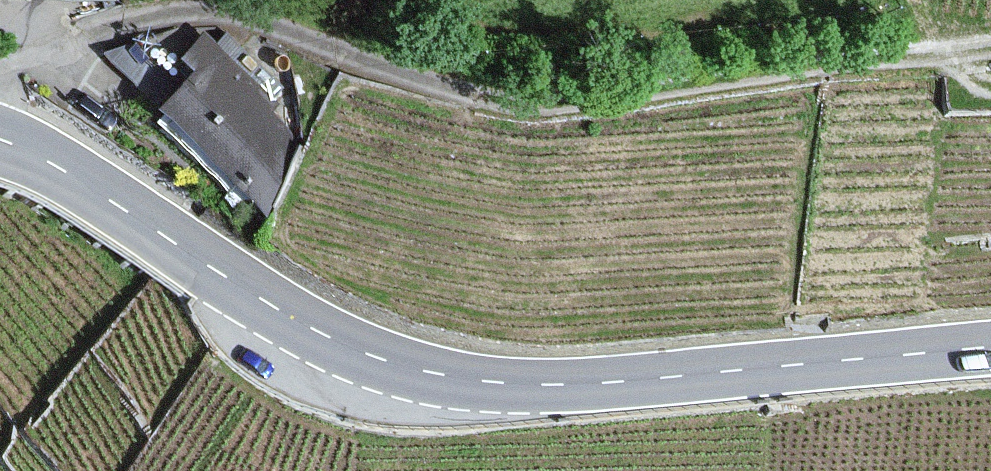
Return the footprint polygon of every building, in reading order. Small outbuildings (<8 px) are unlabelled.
[(265,208),(294,140),(251,96),(259,89),(207,36),(184,59),(198,73),(164,106),(265,208)]
